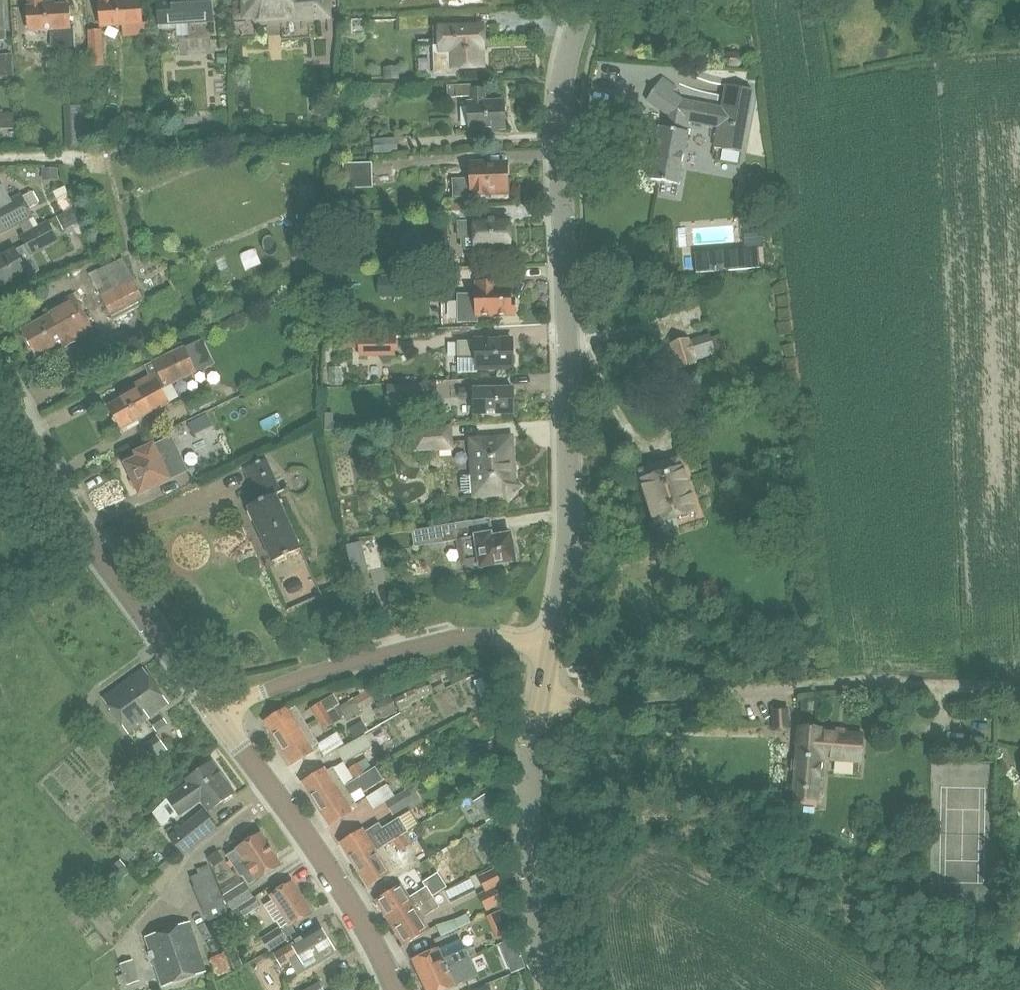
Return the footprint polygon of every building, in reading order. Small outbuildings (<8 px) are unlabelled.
[(31,32),(50,31),(52,51),(76,49),(75,27),(70,28),(68,5),(42,7),(42,0),(29,0),(31,32)] [(104,29),(125,27),(126,39),(150,37),(149,25),(142,26),(140,0),(138,0),(114,2),(114,0),(101,0),(104,29)] [(156,1),(159,31),(176,29),(175,17),(187,16),(188,24),(214,21),(212,0),(170,0),(156,1)] [(246,18),(267,17),(266,7),(280,5),(281,15),(301,14),(301,19),(328,17),(327,0),(244,0),(246,18)] [(440,27),(440,41),(419,41),(420,73),(452,72),(452,68),(484,67),(484,50),(480,50),(479,39),(483,39),(483,25),(440,27)] [(85,27),(75,27),(76,49),(86,48),(85,27)] [(91,67),(105,66),(103,30),(88,31),(91,67)] [(687,132),(689,123),(717,128),(714,147),(741,152),(752,91),(726,86),(722,106),(689,100),(684,99),(674,92),(675,90),(663,81),(648,102),(669,117),(666,129),(660,128),(651,180),(679,185),(688,133),(687,132)] [(485,90),(471,91),(471,86),(447,87),(448,99),(472,98),(472,103),(468,104),(470,133),(488,132),(488,134),(500,133),(500,131),(505,130),(503,101),(485,103),(485,90)] [(2,111),(2,126),(14,126),(14,111),(2,111)] [(399,152),(397,137),(374,139),(375,154),(399,152)] [(373,162),(343,164),(344,179),(346,179),(373,177),(373,162)] [(454,199),(470,198),(470,200),(490,199),(490,194),(508,193),(507,165),(469,167),(469,179),(453,180),(454,199)] [(11,200),(3,186),(0,188),(0,231),(2,235),(34,217),(21,194),(11,200)] [(469,218),(469,205),(444,206),(445,219),(469,218)] [(75,209),(57,219),(63,230),(81,220),(75,209)] [(475,222),(458,222),(459,241),(465,241),(465,249),(515,246),(514,229),(509,229),(509,219),(475,220),(475,222)] [(59,243),(48,223),(21,238),(26,247),(16,252),(15,252),(0,260),(0,289),(27,274),(30,279),(41,273),(32,258),(59,243)] [(762,250),(698,255),(700,274),(764,269),(762,250)] [(457,272),(447,272),(448,282),(457,281),(457,272)] [(133,278),(101,294),(110,314),(114,320),(139,308),(136,301),(143,297),(133,278)] [(411,278),(380,279),(380,294),(412,294),(411,278)] [(464,298),(459,304),(460,324),(477,323),(477,320),(511,319),(511,317),(516,317),(515,298),(511,298),(511,288),(498,288),(498,284),(493,284),(476,285),(476,289),(475,289),(476,296),(476,298),(464,298)] [(22,331),(36,357),(62,343),(65,349),(94,332),(74,295),(49,309),(52,314),(22,331)] [(397,354),(396,336),(360,338),(361,356),(397,354)] [(711,336),(690,343),(696,362),(717,355),(711,336)] [(513,370),(513,366),(516,363),(516,356),(513,353),(512,340),(474,342),(458,342),(459,360),(474,360),(475,371),(513,370)] [(680,369),(696,364),(696,362),(690,343),(689,341),(673,346),(680,369)] [(129,395),(110,406),(123,429),(168,403),(161,391),(166,389),(197,373),(192,363),(195,362),(189,349),(186,350),(185,348),(145,366),(150,376),(126,390),(129,395)] [(531,377),(532,387),(549,386),(548,376),(531,377)] [(437,381),(387,384),(388,401),(438,399),(437,383),(437,381)] [(474,388),(460,389),(460,397),(474,397),(475,415),(514,414),(513,387),(474,388)] [(189,423),(194,434),(212,427),(208,415),(189,423)] [(413,453),(454,451),(453,425),(412,427),(413,453)] [(138,456),(126,462),(141,495),(169,482),(168,479),(186,471),(171,438),(153,447),(137,454),(138,456)] [(518,487),(515,484),(511,438),(471,442),(474,475),(463,476),(460,479),(461,492),(465,494),(476,493),(476,498),(504,495),(508,499),(518,487)] [(261,502),(248,508),(274,564),(301,551),(276,495),(283,492),(268,459),(245,469),(261,502)] [(694,512),(679,459),(641,471),(657,523),(694,512)] [(516,562),(515,556),(517,554),(516,547),(513,546),(511,535),(492,538),(492,536),(476,538),(473,521),(432,528),(435,545),(459,541),(463,565),(480,562),(481,568),(516,562)] [(362,540),(348,542),(357,589),(375,586),(373,576),(369,577),(362,540)] [(302,597),(320,594),(318,579),(300,582),(302,597)] [(103,698),(128,733),(169,705),(144,669),(103,698)] [(333,694),(310,709),(317,720),(328,713),(340,705),(333,694)] [(289,710),(287,708),(265,722),(278,744),(308,725),(296,706),(289,710)] [(380,733),(404,717),(397,706),(373,722),(380,733)] [(787,709),(773,710),(774,731),(789,730),(787,709)] [(328,713),(317,720),(324,731),(335,724),(328,713)] [(150,722),(156,731),(167,723),(161,715),(150,722)] [(315,752),(312,748),(317,745),(319,744),(308,725),(278,744),(292,766),(315,752)] [(822,758),(860,761),(862,734),(824,731),(824,729),(798,727),(793,798),(818,800),(822,758)] [(319,744),(317,745),(324,757),(346,744),(338,732),(319,744)] [(158,735),(137,752),(147,765),(169,749),(158,735)] [(366,735),(337,750),(345,763),(373,747),(366,735)] [(491,742),(479,746),(483,759),(495,755),(491,742)] [(356,780),(372,769),(366,759),(349,769),(356,780)] [(191,784),(169,800),(178,812),(181,817),(203,802),(210,811),(234,794),(212,763),(188,780),(191,784)] [(334,767),(334,768),(327,772),(325,769),(302,783),(316,805),(346,786),(334,767)] [(376,767),(372,769),(356,780),(346,786),(316,805),(330,827),(353,812),(351,809),(357,805),(351,794),(361,788),(364,793),(384,781),(376,767)] [(403,792),(386,803),(393,815),(410,804),(403,792)] [(483,810),(482,813),(487,821),(497,815),(491,805),(483,810)] [(206,815),(174,841),(185,855),(218,829),(206,815)] [(394,842),(403,836),(409,832),(400,818),(383,829),(380,824),(365,833),(363,830),(341,844),(354,866),(384,848),(394,842)] [(246,839),(248,843),(237,850),(227,856),(241,878),(244,876),(250,885),(257,880),(257,881),(282,865),(261,834),(257,837),(255,833),(246,839)] [(410,847),(403,836),(394,842),(401,852),(410,847)] [(354,866),(368,888),(391,874),(389,870),(395,866),(384,848),(354,866)] [(199,874),(191,877),(195,884),(193,885),(209,921),(229,912),(208,865),(197,869),(199,874)] [(414,872),(419,883),(434,876),(429,865),(414,872)] [(479,874),(486,890),(502,883),(495,867),(479,874)] [(233,911),(254,897),(244,882),(223,896),(233,911)] [(292,882),(270,896),(289,924),(291,928),(292,927),(313,913),(292,882)] [(390,924),(416,908),(434,897),(427,886),(410,898),(402,886),(376,902),(390,924)] [(404,946),(430,930),(422,918),(440,906),(434,897),(416,908),(390,924),(404,946)] [(241,910),(246,917),(260,907),(256,900),(241,910)] [(509,920),(496,927),(501,938),(512,933),(509,920)] [(147,938),(163,987),(207,972),(190,923),(147,938)] [(280,929),(263,939),(271,951),(287,941),(288,943),(298,936),(292,927),(291,928),(289,924),(281,929),(280,929)] [(334,952),(336,951),(321,927),(274,955),(282,967),(290,962),(299,976),(336,955),(334,952)] [(460,939),(439,949),(444,959),(465,950),(460,939)] [(512,943),(501,948),(504,955),(516,951),(512,943)] [(439,949),(413,961),(422,979),(470,958),(466,949),(465,950),(444,959),(439,949)] [(233,955),(219,958),(224,981),(238,978),(233,955)] [(422,979),(427,989),(448,989),(456,986),(451,975),(461,971),(466,981),(478,976),(470,958),(422,979)] [(132,960),(121,964),(129,985),(140,981),(132,960)] [(320,981),(304,989),(325,989),(320,981)]
